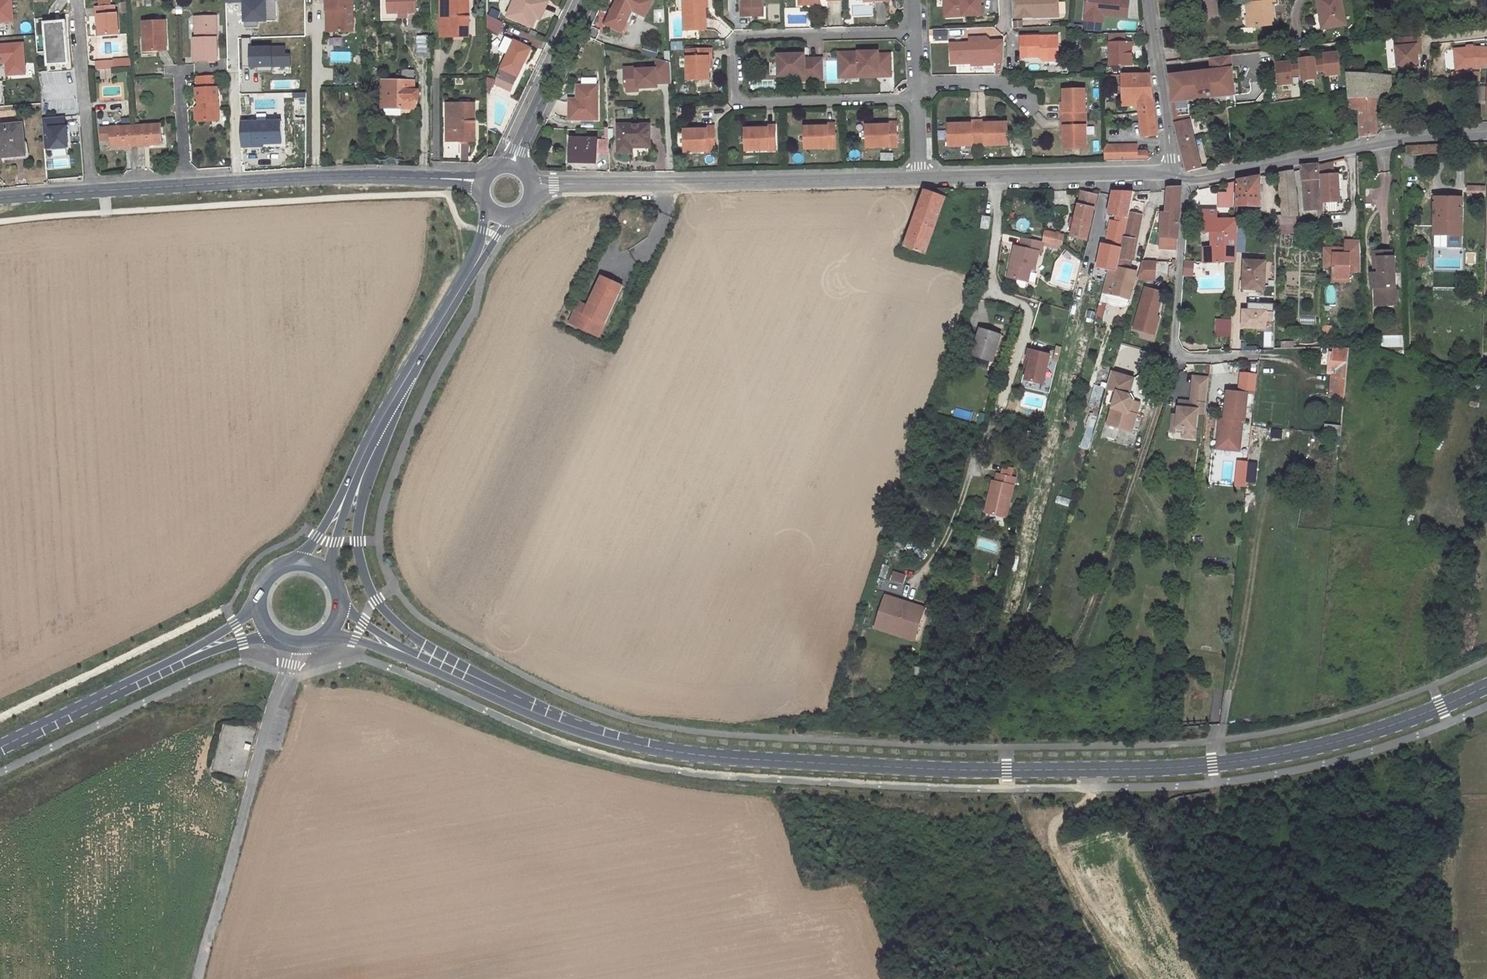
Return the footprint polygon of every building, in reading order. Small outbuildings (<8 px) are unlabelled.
[(23,15),(34,14),(33,0),(0,0),(0,48),(26,46),(23,15)] [(326,11),(332,11),(332,32),(353,32),(352,0),(326,0),(326,11)] [(382,21),(410,19),(409,14),(419,13),(418,0),(381,0),(382,21)] [(440,36),(465,36),(465,18),(468,18),(468,0),(441,0),(440,36)] [(508,16),(533,27),(545,1),(543,0),(515,0),(508,16)] [(705,0),(683,0),(684,30),(706,29),(705,6),(705,0)] [(763,0),(743,0),(743,2),(741,3),(741,16),(757,17),(757,6),(762,6),(763,0)] [(946,14),(963,13),(963,16),(982,15),(981,0),(945,0),(946,14)] [(1014,17),(1058,16),(1057,0),(1014,0),(1014,17)] [(1084,12),(1092,13),(1091,21),(1101,22),(1102,14),(1126,17),(1127,0),(1085,0),(1084,12)] [(1253,7),(1250,8),(1251,26),(1273,24),(1270,2),(1275,2),(1275,0),(1252,0),(1253,7)] [(1320,14),(1323,13),(1326,28),(1346,25),(1341,0),(1317,0),(1320,14)] [(616,3),(606,24),(622,32),(632,10),(616,3)] [(114,6),(96,8),(96,16),(99,16),(100,36),(119,35),(117,14),(115,14),(114,6)] [(1084,12),(1083,20),(1091,21),(1092,13),(1084,12)] [(487,15),(487,29),(498,34),(503,22),(487,15)] [(216,17),(198,17),(199,39),(195,39),(194,39),(195,61),(217,61),(216,17)] [(165,20),(144,21),(145,38),(143,39),(143,54),(146,54),(146,51),(167,50),(165,20)] [(66,22),(45,24),(49,66),(69,64),(66,22)] [(1163,29),(1164,59),(1179,59),(1178,29),(1163,29)] [(1125,42),(1125,32),(1109,33),(1110,64),(1132,63),(1131,41),(1125,42)] [(1419,45),(1419,35),(1395,37),(1397,67),(1418,65),(1416,52),(1416,45),(1419,45)] [(430,36),(418,36),(418,58),(431,58),(430,36)] [(508,54),(501,68),(508,72),(501,87),(510,91),(530,49),(505,36),(499,49),(508,54)] [(1039,36),(1020,37),(1021,56),(1039,56),(1043,60),(1049,59),(1049,55),(1058,55),(1057,36),(1044,36),(1044,39),(1039,39),(1039,36)] [(988,38),(980,39),(980,44),(969,44),(949,45),(950,65),(991,63),(991,61),(1002,61),(1003,41),(991,41),(988,38)] [(643,46),(641,55),(655,59),(657,49),(643,46)] [(1475,47),(1454,49),(1456,69),(1476,68),(1486,68),(1486,48),(1475,47)] [(711,57),(710,49),(686,50),(687,79),(709,78),(708,58),(711,57)] [(331,62),(351,62),(351,52),(331,52),(331,62)] [(878,78),(891,77),(890,55),(877,56),(877,53),(843,54),(843,73),(859,72),(859,75),(878,75),(878,78)] [(1337,53),(1321,55),(1324,77),(1339,75),(1338,68),(1345,67),(1344,56),(1337,56),(1337,53)] [(0,57),(0,68),(22,66),(21,54),(0,57)] [(823,80),(822,58),(807,59),(807,60),(803,60),(803,54),(777,55),(777,76),(794,76),(794,81),(823,80)] [(843,73),(843,54),(838,54),(838,80),(878,78),(878,75),(859,75),(859,72),(843,73)] [(1213,70),(1171,75),(1175,118),(1181,117),(1179,102),(1237,96),(1233,56),(1212,58),(1213,70)] [(1314,58),(1297,59),(1299,83),(1315,81),(1314,73),(1322,72),(1321,60),(1314,61),(1314,58)] [(670,83),(670,63),(655,59),(655,69),(636,70),(636,67),(623,68),(623,87),(625,89),(637,88),(656,88),(656,84),(670,83)] [(95,61),(96,69),(101,69),(111,68),(112,68),(112,62),(110,60),(95,61)] [(1289,63),(1274,64),(1276,87),(1291,86),(1291,77),(1297,77),(1296,65),(1290,65),(1289,63)] [(111,68),(101,69),(102,78),(112,77),(111,68)] [(1375,74),(1347,72),(1350,109),(1358,109),(1360,137),(1377,134),(1376,98),(1375,74)] [(1151,74),(1124,75),(1125,101),(1138,101),(1140,112),(1142,137),(1157,135),(1151,74)] [(1390,98),(1390,76),(1390,75),(1375,74),(1376,98),(1390,98)] [(198,89),(196,89),(197,99),(199,99),(200,107),(198,107),(198,109),(198,119),(198,121),(218,120),(217,88),(216,88),(216,76),(197,77),(198,89)] [(894,91),(894,78),(880,79),(880,92),(894,91)] [(383,81),(382,108),(384,108),(401,108),(414,109),(414,100),(414,90),(415,81),(383,81)] [(597,86),(578,86),(578,102),(570,101),(570,120),(597,119),(597,86)] [(1061,112),(1061,120),(1085,120),(1084,91),(1063,92),(1063,112),(1061,112)] [(474,104),(447,104),(447,141),(472,141),(471,123),(474,122),(474,104)] [(43,117),(45,149),(71,148),(69,116),(43,117)] [(1085,120),(1061,120),(1061,128),(1064,129),(1064,149),(1086,149),(1085,120)] [(1190,120),(1175,123),(1187,171),(1201,167),(1190,120)] [(985,121),(977,122),(978,146),(1007,145),(1006,123),(985,124),(985,121)] [(281,122),(243,123),(243,146),(263,146),(263,144),(281,143),(281,122)] [(978,146),(977,122),(969,122),(969,125),(948,125),(949,147),(978,146)] [(886,126),(866,126),(866,148),(895,147),(894,123),(886,123),(886,126)] [(0,127),(0,157),(5,157),(5,161),(16,160),(16,156),(25,155),(22,125),(0,127)] [(160,125),(136,127),(137,146),(162,145),(160,125)] [(631,149),(631,144),(649,144),(648,125),(619,126),(619,152),(632,152),(631,149)] [(825,127),(804,128),(804,150),(833,149),(832,125),(824,125),(825,127)] [(765,129),(744,130),(744,151),(773,151),(773,126),(764,127),(765,129)] [(136,127),(101,128),(102,140),(112,140),(112,147),(137,146),(136,127)] [(712,152),(712,128),(703,128),(703,130),(683,131),(683,153),(712,152)] [(570,139),(570,161),(597,162),(597,152),(609,153),(608,140),(570,139)] [(1441,144),(1406,145),(1407,153),(1441,153),(1441,144)] [(1137,145),(1105,146),(1105,159),(1105,162),(1148,161),(1151,158),(1146,151),(1137,152),(1137,145)] [(1233,155),(1223,156),(1224,165),(1234,163),(1233,155)] [(1408,158),(1407,168),(1413,169),(1415,160),(1408,158)] [(1340,202),(1338,180),(1343,180),(1342,174),(1338,174),(1332,174),(1332,162),(1318,165),(1319,188),(1323,188),(1324,203),(1340,202)] [(1318,165),(1301,166),(1302,169),(1305,210),(1324,210),(1324,203),(1323,188),(1319,188),(1318,165)] [(1293,170),(1281,173),(1281,190),(1296,189),(1293,170)] [(1390,173),(1379,173),(1380,184),(1391,183),(1390,173)] [(1260,176),(1238,180),(1237,207),(1261,206),(1260,176)] [(1228,192),(1219,192),(1219,207),(1235,207),(1235,182),(1228,182),(1228,192)] [(1468,186),(1468,195),(1484,195),(1484,186),(1468,186)] [(1162,219),(1160,249),(1176,249),(1181,187),(1168,188),(1166,219),(1162,219)] [(1296,189),(1281,190),(1283,216),(1296,216),(1297,216),(1296,189)] [(924,190),(924,191),(945,199),(948,190),(924,190)] [(924,191),(904,247),(924,255),(945,199),(924,191)] [(1074,226),(1072,237),(1087,239),(1097,196),(1081,192),(1076,219),(1074,226)] [(1448,234),(1448,229),(1461,229),(1462,197),(1434,197),(1434,234),(1448,234)] [(1328,211),(1340,210),(1339,203),(1327,205),(1328,211)] [(1236,220),(1234,220),(1217,220),(1217,210),(1203,210),(1203,231),(1211,232),(1212,247),(1203,247),(1204,259),(1235,259),(1236,220)] [(1143,216),(1129,213),(1127,224),(1117,268),(1128,271),(1134,246),(1136,247),(1143,216)] [(982,216),(980,229),(989,231),(990,217),(982,216)] [(1283,216),(1276,216),(1276,225),(1296,225),(1296,216),(1283,216)] [(1045,232),(1043,242),(1062,247),(1064,236),(1054,234),(1045,232)] [(1043,242),(1023,238),(1020,248),(1018,247),(1014,265),(1011,264),(1008,278),(1028,282),(1030,269),(1035,270),(1038,252),(1041,253),(1043,242)] [(1362,273),(1360,241),(1346,241),(1346,249),(1346,254),(1338,254),(1338,249),(1323,249),(1323,268),(1333,268),(1333,278),(1350,278),(1350,273),(1362,273)] [(1391,250),(1373,250),(1374,257),(1378,257),(1378,272),(1374,272),(1371,272),(1372,287),(1375,287),(1379,287),(1380,304),(1396,303),(1394,256),(1391,256),(1391,250)] [(1244,261),(1243,288),(1265,289),(1266,261),(1244,261)] [(1153,263),(1141,263),(1136,282),(1153,282),(1153,263)] [(1128,271),(1117,268),(1117,271),(1107,271),(1099,302),(1125,307),(1126,304),(1123,303),(1124,298),(1129,299),(1136,272),(1128,271)] [(573,317),(601,332),(628,283),(606,271),(591,300),(587,308),(580,304),(573,317)] [(1159,295),(1144,290),(1132,331),(1152,337),(1156,324),(1153,323),(1158,306),(1156,305),(1159,295)] [(591,300),(584,296),(580,304),(587,308),(591,300)] [(1274,304),(1248,302),(1248,310),(1243,309),(1242,327),(1265,328),(1265,323),(1274,324),(1274,304)] [(1231,336),(1232,322),(1217,321),(1216,335),(1231,336)] [(981,329),(972,355),(992,362),(1001,335),(981,329)] [(1332,370),(1329,396),(1344,397),(1349,348),(1334,348),(1334,352),(1329,351),(1328,370),(1332,370)] [(1050,355),(1029,350),(1027,360),(1030,361),(1028,369),(1025,380),(1042,385),(1050,355)] [(1127,394),(1132,378),(1110,372),(1105,388),(1115,391),(1106,425),(1130,432),(1139,403),(1131,401),(1127,394)] [(1180,413),(1175,413),(1173,425),(1186,427),(1185,432),(1185,435),(1197,436),(1199,411),(1207,412),(1210,376),(1195,374),(1193,400),(1190,400),(1190,402),(1186,402),(1186,399),(1181,399),(1180,413)] [(1094,385),(1088,407),(1097,409),(1103,388),(1094,385)] [(1217,441),(1240,443),(1242,421),(1244,421),(1247,393),(1227,391),(1224,419),(1224,421),(1219,425),(1217,441)] [(1325,426),(1325,433),(1341,435),(1342,426),(1334,425),(1334,426),(1325,426)] [(1217,441),(1217,448),(1239,451),(1240,443),(1217,441)] [(992,499),(988,513),(1006,518),(1015,478),(997,474),(995,482),(992,481),(988,498),(992,499)] [(884,600),(876,625),(886,628),(887,625),(917,634),(925,608),(895,598),(893,603),(884,600)] [(876,625),(875,629),(915,641),(917,634),(887,625),(886,628),(876,625)]
